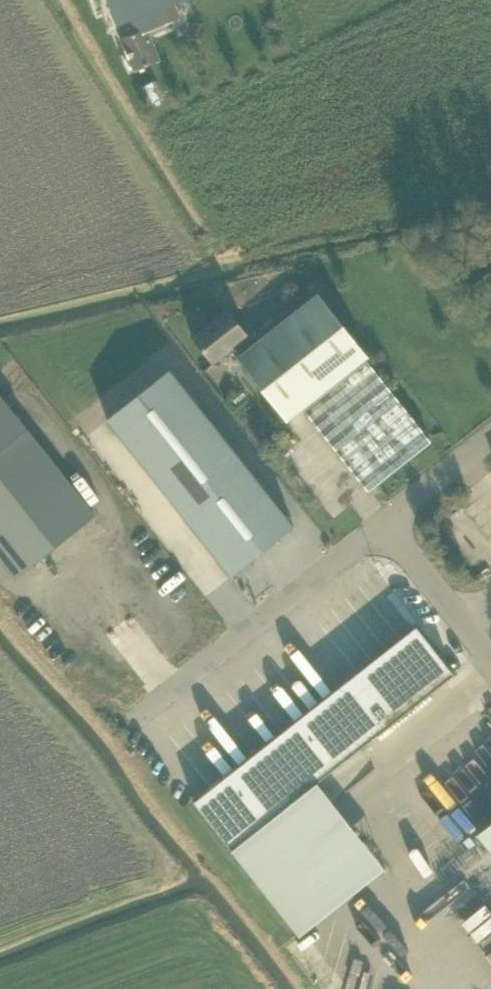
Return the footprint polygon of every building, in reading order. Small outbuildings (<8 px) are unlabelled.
[(118,26),(121,24),(171,3),(178,0),(107,0),(118,26)] [(132,68),(134,71),(157,61),(144,31),(177,17),(171,3),(121,24),(127,37),(120,40),(128,57),(125,61),(128,67),(132,68)] [(469,288),(490,315),(490,271),(469,288)] [(430,442),(314,296),(249,348),(243,340),(247,337),(226,311),(191,338),(212,364),(230,351),(286,422),(302,409),(367,492),(430,442)] [(293,527),(169,370),(106,420),(230,576),(293,527)] [(15,578),(94,516),(0,397),(0,559),(15,578)] [(193,802),(231,850),(407,711),(453,674),(416,627),(193,802)] [(490,853),(490,824),(477,835),(490,853)] [(376,864),(364,873),(395,912),(406,903),(376,864)] [(332,978),(342,923),(332,921),(321,976),(332,978)]
